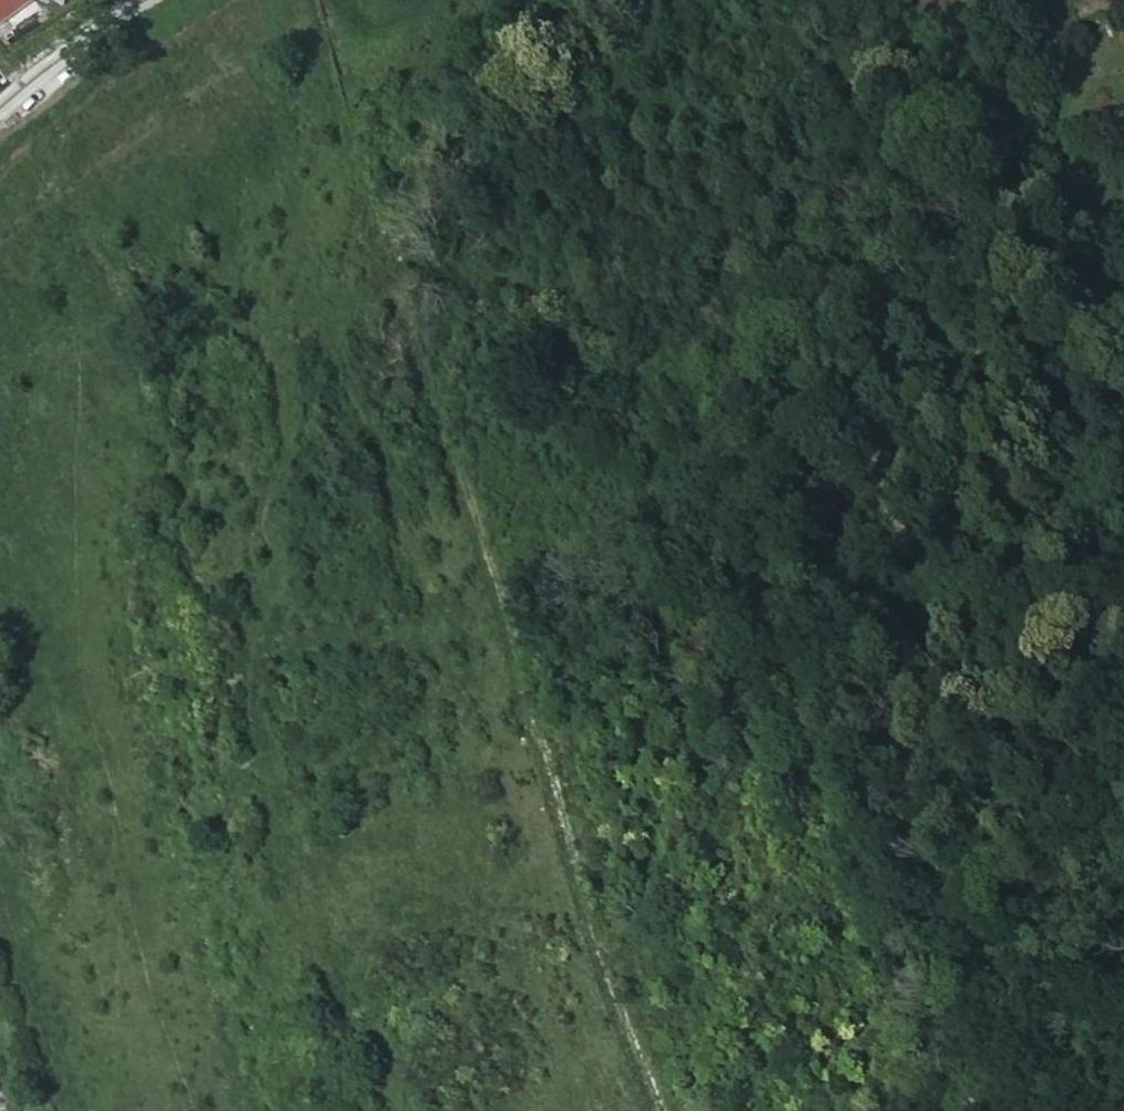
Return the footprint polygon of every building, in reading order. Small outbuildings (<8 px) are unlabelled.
[(28,5),(24,0),(0,0),(0,27),(28,5)]
